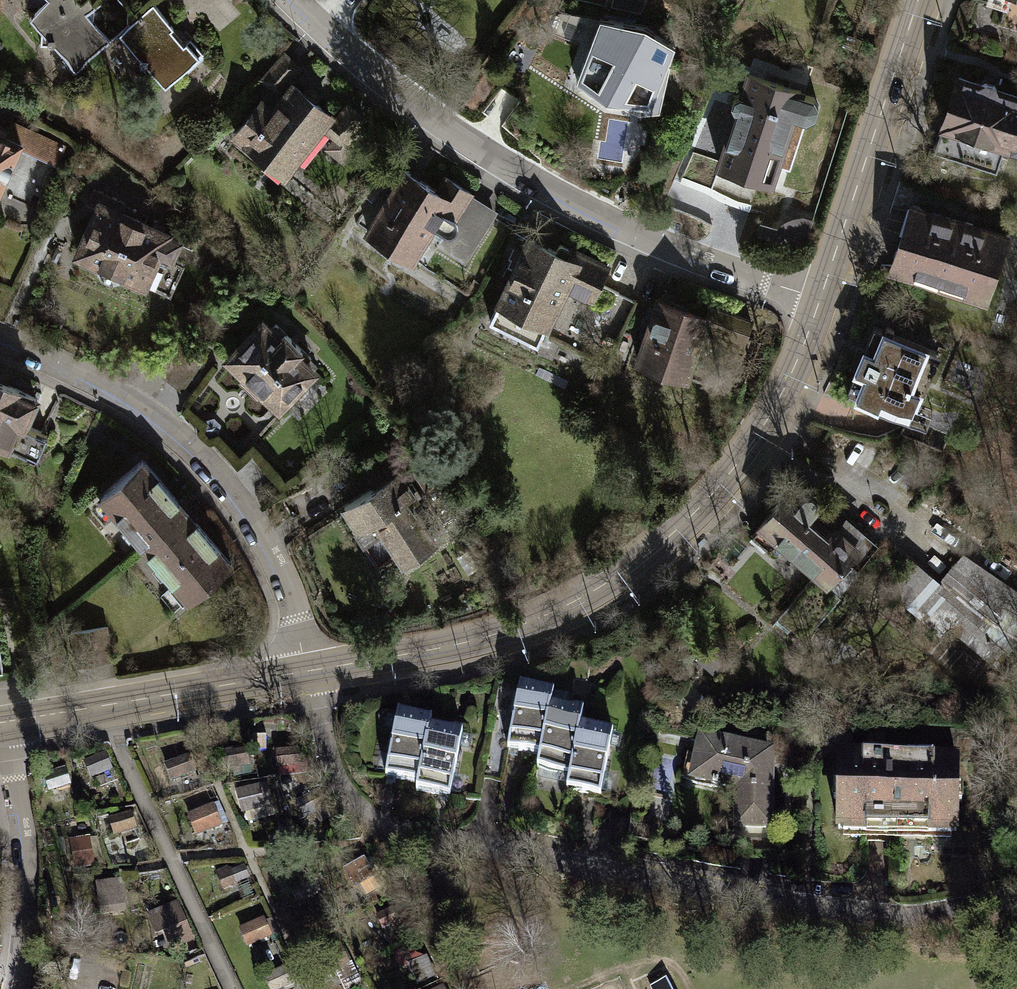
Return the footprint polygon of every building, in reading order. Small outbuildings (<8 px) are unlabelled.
[(29,18),(40,30),(40,43),(53,44),(75,69),(108,40),(92,20),(94,9),(89,0),(87,0),(81,5),(76,0),(28,0),(28,6),(40,7),(29,18)] [(126,8),(136,0),(119,0),(126,8)] [(1004,3),(998,22),(1016,27),(1016,0),(992,0),(1004,3)] [(173,27),(153,4),(119,33),(139,56),(138,64),(150,76),(153,73),(164,86),(183,69),(187,73),(205,56),(189,38),(185,41),(179,34),(179,28),(173,27)] [(644,25),(598,19),(577,80),(604,99),(627,102),(625,108),(639,115),(659,113),(669,68),(665,66),(673,44),(644,25)] [(298,67),(282,53),(260,78),(276,92),(298,67)] [(799,90),(748,73),(741,93),(733,95),(730,104),(735,110),(717,164),(770,182),(792,116),(806,120),(815,116),(818,106),(813,98),(798,93),(799,90)] [(959,76),(935,151),(996,171),(1005,144),(1016,147),(1016,95),(995,88),(997,82),(982,77),(980,83),(959,76)] [(335,118),(293,84),(272,110),(260,100),(234,134),(284,173),(320,127),(342,145),(350,135),(356,140),(363,132),(356,126),(363,117),(346,104),(335,118)] [(28,128),(16,123),(12,132),(0,127),(0,190),(28,128)] [(436,191),(404,170),(366,228),(411,258),(432,226),(446,234),(449,235),(453,233),(455,229),(476,242),(494,215),(467,198),(471,192),(445,176),(436,191)] [(86,201),(97,206),(76,252),(143,283),(150,268),(175,279),(180,266),(169,261),(178,240),(190,246),(192,240),(172,231),(170,236),(118,213),(123,203),(92,188),(86,201)] [(1001,236),(907,204),(886,266),(981,297),(1001,236)] [(555,251),(530,238),(490,317),(538,341),(566,285),(593,299),(609,267),(560,242),(555,251)] [(705,315),(658,299),(637,359),(687,376),(701,337),(740,350),(750,320),(709,306),(705,315)] [(261,321),(227,357),(243,373),(237,379),(256,397),(262,391),(278,406),(313,371),(305,364),(311,358),(275,322),(268,328),(261,321)] [(936,352),(874,325),(846,391),(877,404),(880,397),(911,410),(936,352)] [(0,380),(0,438),(14,444),(11,450),(33,460),(46,432),(23,422),(35,396),(0,380)] [(375,483),(343,503),(358,526),(373,516),(402,561),(435,540),(410,502),(415,498),(386,453),(365,467),(375,483)] [(143,546),(186,509),(143,457),(99,493),(143,546)] [(834,527),(789,488),(751,532),(769,547),(777,538),(814,571),(837,591),(878,544),(844,515),(834,527)] [(187,598),(230,561),(186,509),(143,546),(187,598)] [(909,563),(887,590),(938,632),(946,622),(995,663),(1016,636),(1016,618),(952,565),(935,585),(909,563)] [(837,591),(814,571),(772,619),(800,643),(842,595),(837,591)] [(107,626),(70,633),(76,664),(113,657),(107,626)] [(507,750),(540,756),(550,704),(552,691),(519,685),(507,750)] [(537,769),(570,775),(580,725),(583,711),(550,704),(540,756),(537,769)] [(384,776),(417,782),(428,724),(429,718),(397,712),(384,776)] [(428,724),(417,782),(415,789),(450,796),(462,731),(428,724)] [(580,725),(570,775),(568,789),(600,795),(612,731),(580,725)] [(769,753),(701,739),(697,756),(686,754),(683,768),(694,770),(690,783),(715,787),(716,783),(739,788),(740,806),(736,806),(736,827),(769,826),(769,753)] [(301,814),(316,812),(307,746),(280,749),(283,776),(296,774),(301,814)] [(172,779),(196,772),(191,753),(167,760),(172,779)] [(956,760),(838,759),(838,829),(842,829),(842,832),(867,832),(867,829),(926,830),(926,834),(951,834),(951,830),(956,830),(956,760)] [(265,778),(237,790),(251,823),(280,810),(265,778)] [(215,798),(188,812),(199,834),(226,820),(215,798)] [(76,864),(93,863),(92,839),(75,840),(76,864)] [(101,909),(126,909),(126,879),(101,879),(101,909)] [(177,962),(204,949),(179,898),(152,911),(177,962)] [(239,947),(277,931),(265,902),(227,918),(239,947)] [(421,982),(439,973),(428,953),(411,962),(421,982)] [(672,977),(649,988),(650,988),(678,988),(672,977)]
